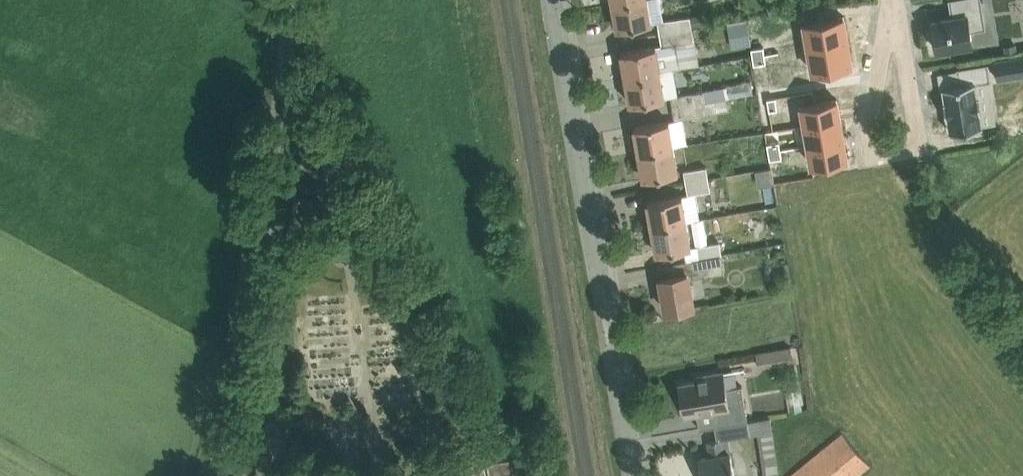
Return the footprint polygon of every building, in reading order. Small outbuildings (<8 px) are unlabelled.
[(613,2),(617,28),(653,21),(649,0),(624,0),(613,2)] [(933,22),(938,49),(973,44),(971,29),(974,28),(985,26),(983,16),(983,15),(981,0),(951,0),(953,16),(933,19),(933,22)] [(810,46),(849,39),(845,15),(820,19),(818,7),(794,11),(796,25),(806,23),(810,46)] [(691,15),(693,26),(705,24),(703,13),(691,15)] [(691,15),(658,21),(660,32),(693,26),(691,15)] [(747,18),(727,21),(732,47),(751,44),(752,43),(748,20),(747,18)] [(621,51),(626,77),(674,68),(674,67),(699,62),(693,26),(660,32),(661,44),(621,51)] [(849,39),(810,46),(814,68),(804,70),(806,83),(830,79),(828,68),(853,63),(849,39)] [(752,47),(753,55),(765,54),(764,46),(752,47)] [(766,62),(765,54),(753,55),(754,63),(766,62)] [(995,61),(998,78),(1022,74),(1022,54),(1008,56),(1009,59),(995,61)] [(982,111),(981,107),(979,95),(978,95),(975,82),(976,82),(976,80),(990,78),(987,64),(989,63),(989,62),(957,67),(957,69),(959,68),(961,83),(943,86),(943,88),(944,88),(946,101),(944,101),(945,105),(947,104),(948,112),(946,113),(947,116),(949,116),(951,129),(950,129),(951,131),(966,128),(967,132),(980,130),(979,126),(983,126),(983,124),(982,124),(980,111),(982,111)] [(678,93),(674,68),(626,77),(630,102),(650,99),(671,95),(673,107),(706,101),(730,96),(728,84),(678,93)] [(807,124),(842,118),(839,98),(819,102),(817,90),(793,94),(795,107),(804,106),(807,124)] [(778,108),(776,96),(768,98),(770,110),(778,108)] [(675,118),(685,117),(686,124),(702,121),(700,114),(708,113),(706,101),(673,107),(675,118)] [(842,118),(807,124),(810,143),(846,137),(842,118)] [(671,120),(654,122),(635,126),(639,151),(675,145),(671,120)] [(846,137),(810,143),(813,162),(805,163),(807,177),(831,173),(829,161),(849,157),(846,137)] [(767,143),(769,151),(781,149),(780,141),(767,143)] [(675,145),(639,151),(644,177),(663,173),(679,171),(675,145)] [(781,149),(769,151),(770,158),(782,157),(781,149)] [(684,169),(686,181),(709,177),(707,165),(684,169)] [(686,181),(688,193),(711,189),(709,177),(686,181)] [(648,200),(652,226),(688,220),(684,194),(648,200)] [(688,220),(652,226),(657,251),(676,248),(693,245),(688,220)] [(699,257),(723,253),(720,240),(697,245),(699,257)] [(687,276),(725,269),(723,253),(699,257),(685,259),(687,271),(661,276),(667,310),(693,305),(687,276)] [(791,345),(757,351),(759,365),(793,359),(791,345)] [(700,428),(748,420),(742,385),(727,387),(724,370),(696,375),(697,379),(680,382),(686,415),(697,413),(700,428)] [(748,420),(751,433),(757,432),(764,475),(780,475),(771,415),(748,420)] [(869,468),(842,435),(791,475),(860,475),(869,468)] [(702,475),(735,475),(728,437),(708,440),(711,455),(699,457),(702,475)]
